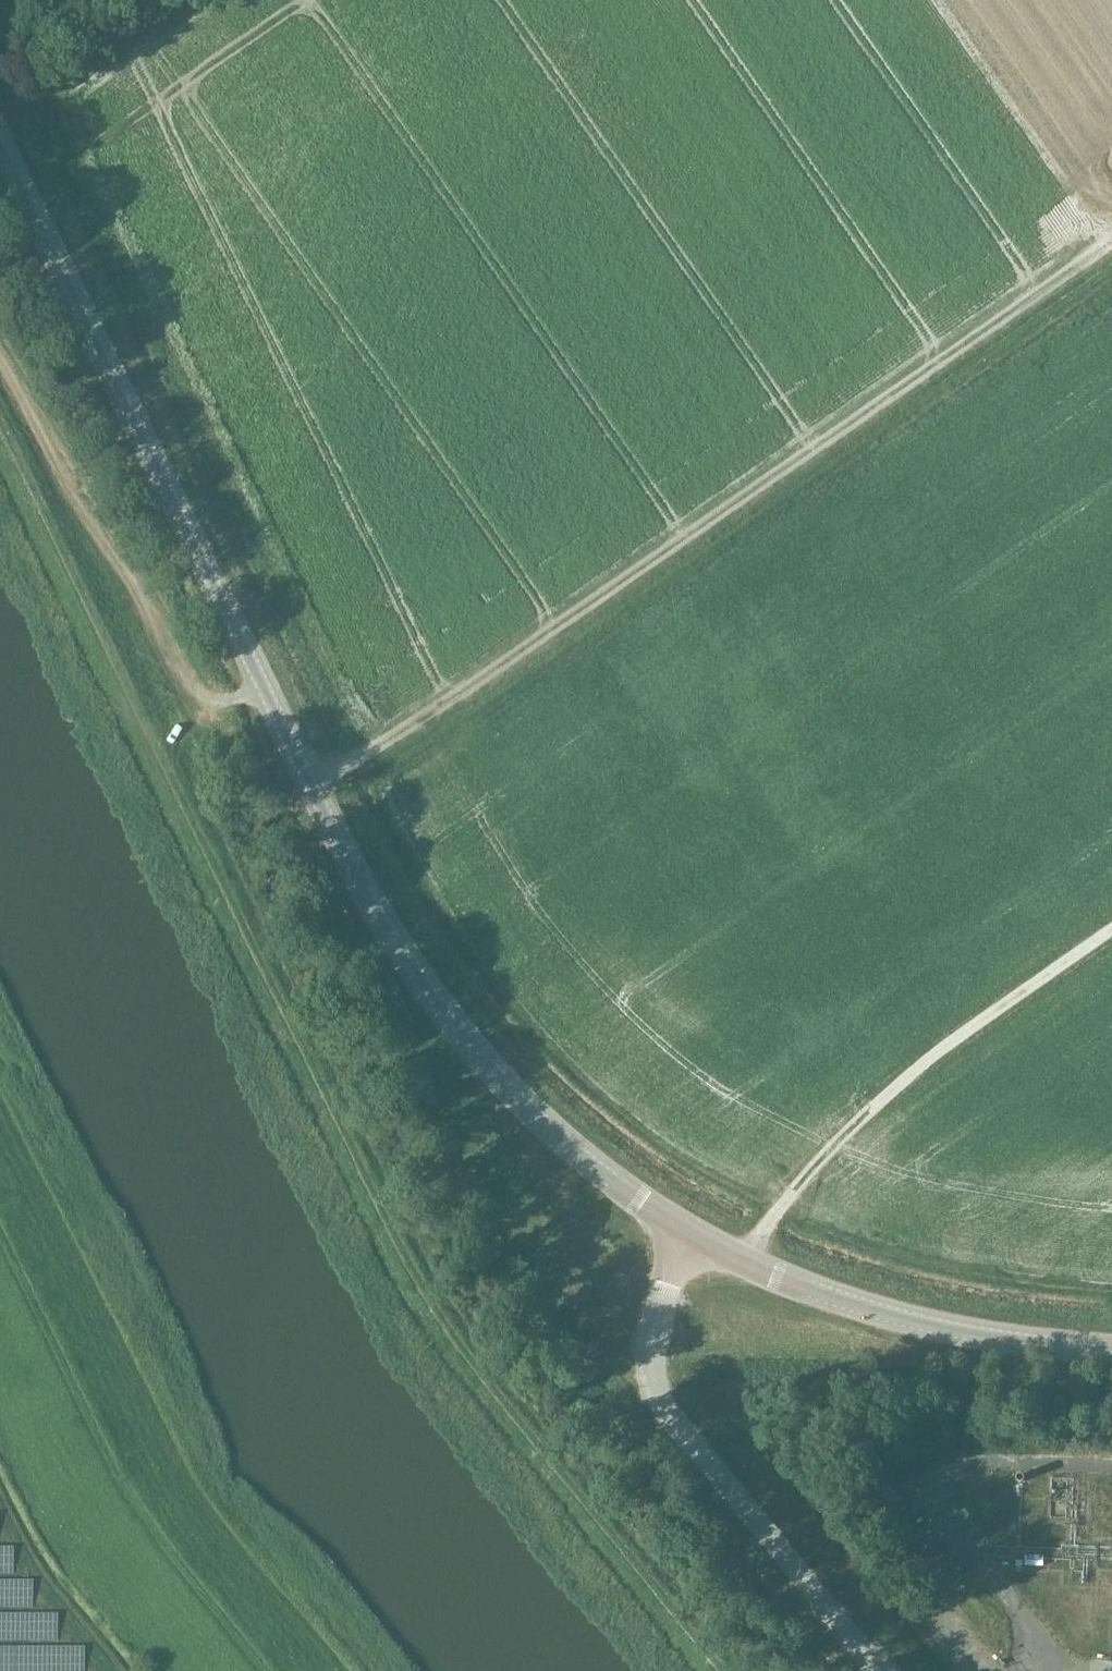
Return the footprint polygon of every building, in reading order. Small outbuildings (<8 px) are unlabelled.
[(605,1353),(594,1340),(583,1349),(593,1362),(605,1353)] [(1025,1565),(1043,1566),(1044,1556),(1025,1555),(1025,1565)]
